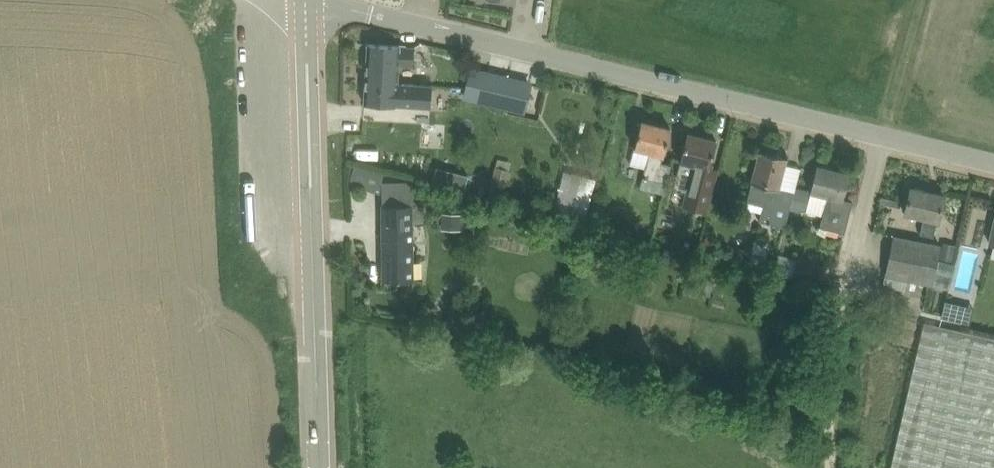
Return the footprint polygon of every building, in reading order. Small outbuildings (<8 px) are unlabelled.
[(397,83),(399,64),(413,64),(414,47),(400,46),(400,45),(368,43),(367,66),(383,67),(381,89),(392,89),(392,91),(397,91),(397,95),(411,96),(411,93),(418,93),(418,95),(421,96),(421,84),(397,83)] [(367,66),(364,102),(431,105),(432,85),(421,84),(421,96),(418,95),(418,93),(411,93),(411,96),(397,95),(397,91),(392,91),(392,89),(381,89),(383,67),(367,66)] [(471,67),(464,98),(526,113),(533,81),(471,67)] [(640,187),(664,193),(671,164),(661,161),(663,155),(671,127),(658,124),(658,121),(649,119),(648,121),(642,120),(631,161),(646,165),(640,187)] [(716,139),(688,131),(681,160),(674,187),(685,189),(681,203),(707,210),(715,180),(705,177),(708,167),(709,167),(716,139)] [(761,149),(747,199),(763,203),(759,219),(785,227),(789,208),(794,192),(778,187),(787,157),(761,149)] [(820,226),(826,228),(845,233),(853,201),(842,198),(849,172),(818,164),(812,190),(813,190),(808,209),(824,213),(820,226)] [(496,166),(491,183),(506,186),(510,169),(496,166)] [(383,280),(413,280),(412,181),(382,181),(383,280)] [(811,192),(811,190),(796,186),(795,192),(794,192),(789,208),(802,212),(806,211),(811,192)] [(905,212),(922,216),(919,233),(933,236),(936,220),(939,221),(945,194),(911,187),(905,212)] [(882,196),(880,202),(900,207),(902,201),(882,196)] [(544,213),(547,201),(532,197),(529,209),(544,213)] [(447,213),(447,228),(464,229),(465,214),(447,213)] [(932,284),(941,245),(894,235),(885,274),(932,284)] [(756,237),(748,265),(762,268),(769,241),(756,237)] [(945,240),(941,258),(954,261),(958,243),(945,240)] [(733,245),(728,262),(741,265),(745,248),(733,245)] [(825,265),(805,260),(777,253),(772,271),(792,276),(792,277),(820,285),(825,265)] [(729,272),(726,280),(732,282),(735,275),(729,272)] [(948,300),(943,316),(961,320),(965,304),(948,300)] [(423,317),(420,326),(429,328),(431,319),(423,317)] [(924,322),(891,467),(993,467),(993,337),(924,322)]
